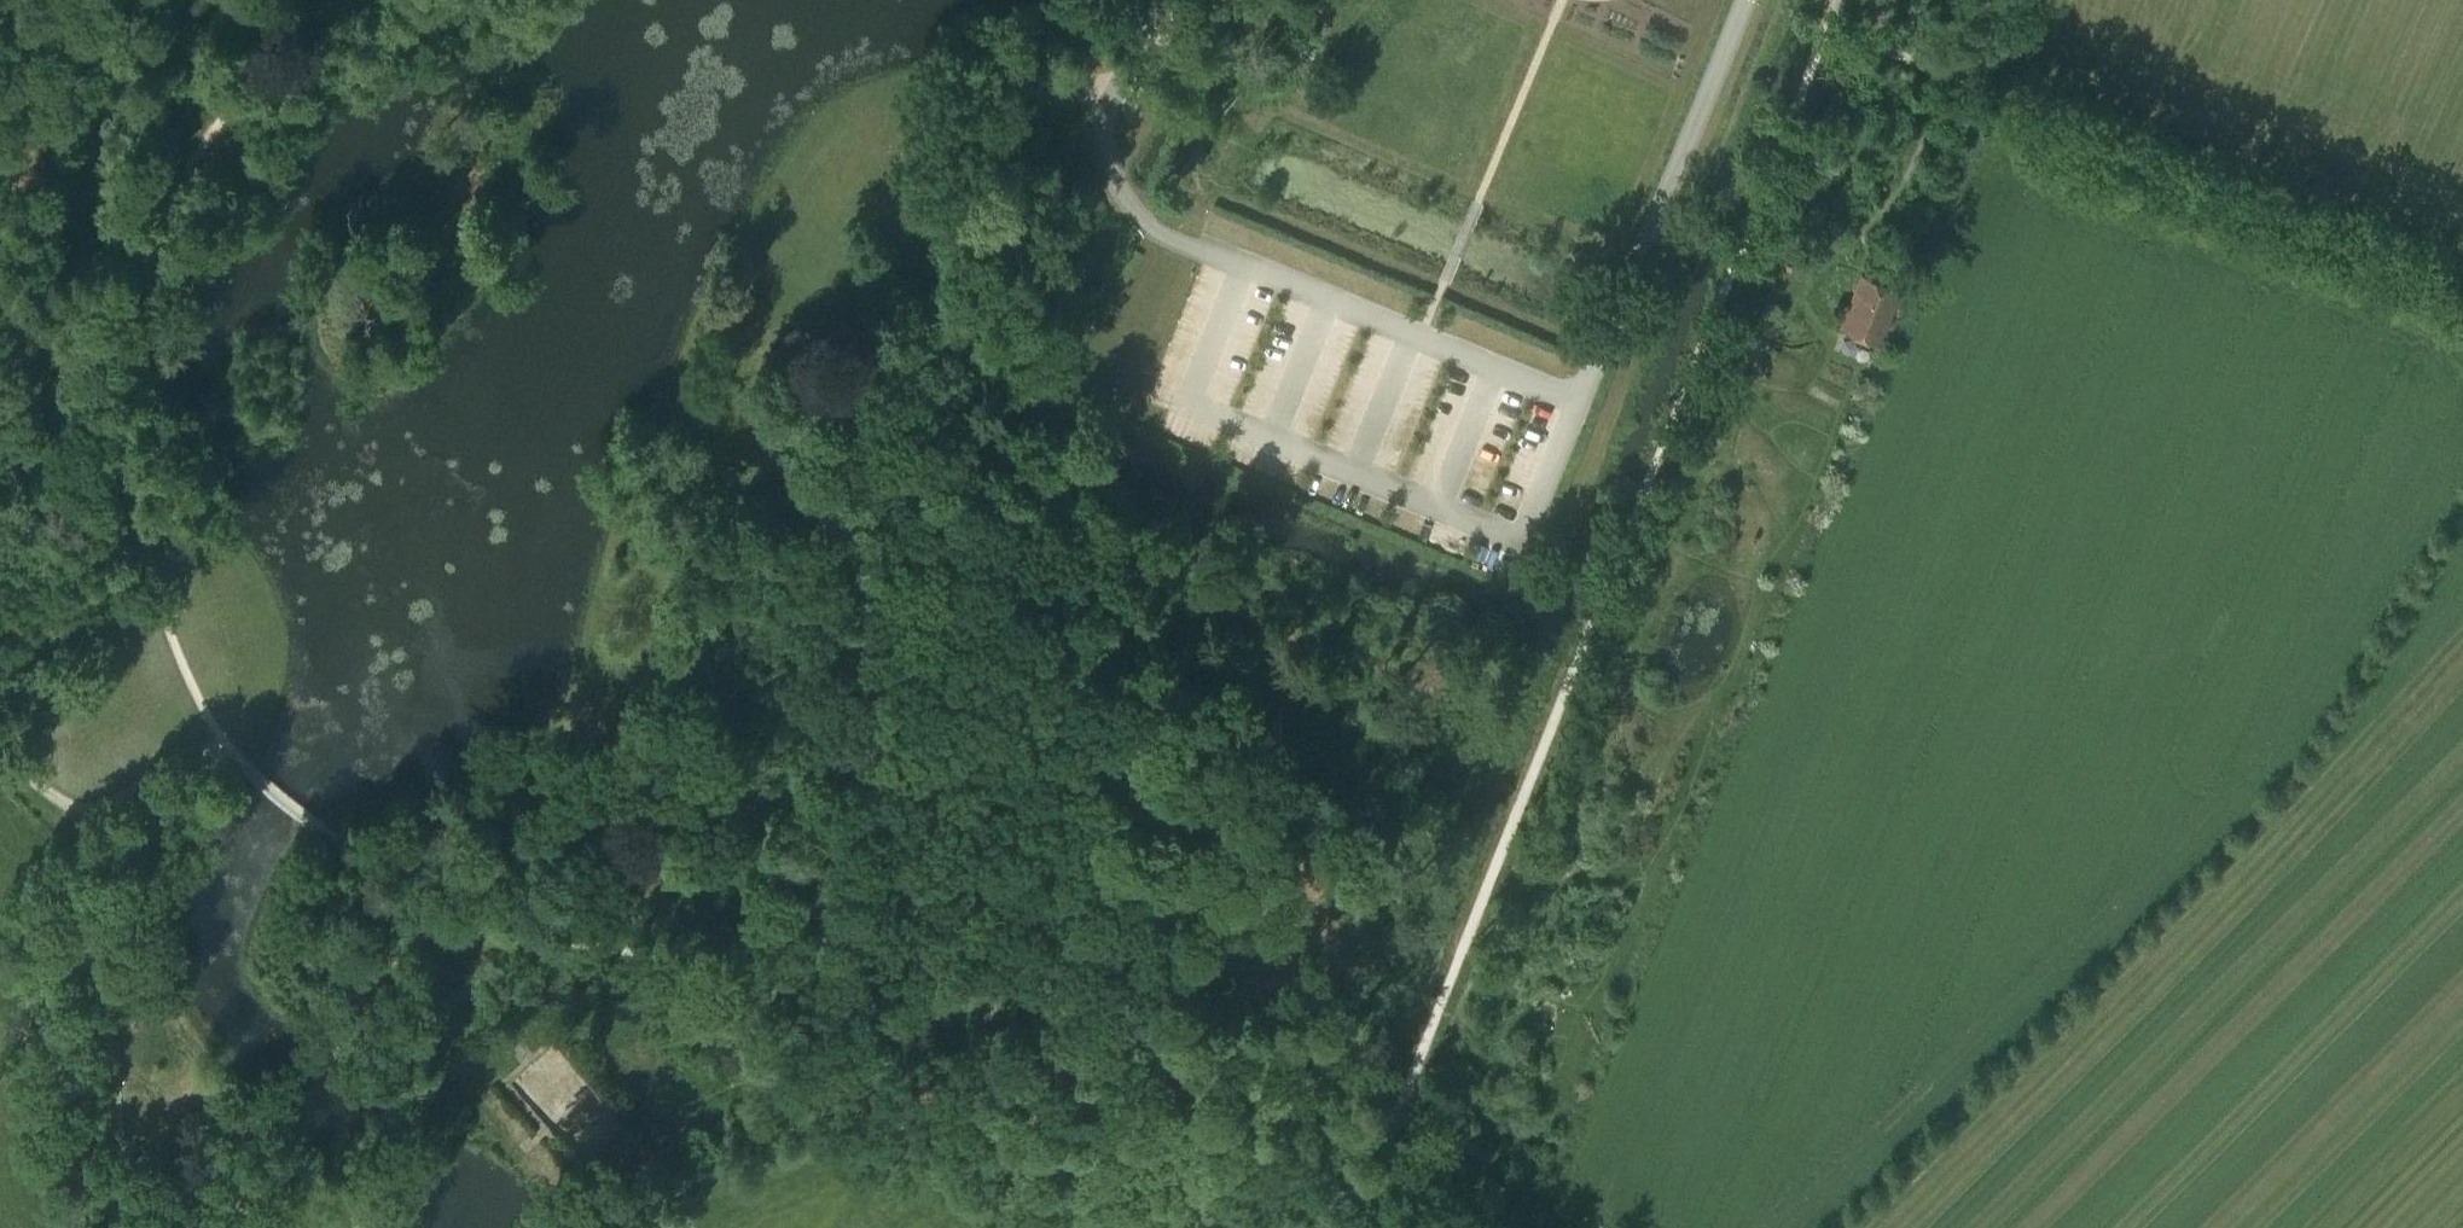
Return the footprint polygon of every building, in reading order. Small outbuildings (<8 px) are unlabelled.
[(1195,146),(1190,154),(1201,160),(1206,152),(1195,146)] [(1904,256),(1898,267),(1917,276),(1921,265),(1904,256)] [(1901,290),(1861,275),(1840,328),(1880,344),(1901,290)]
